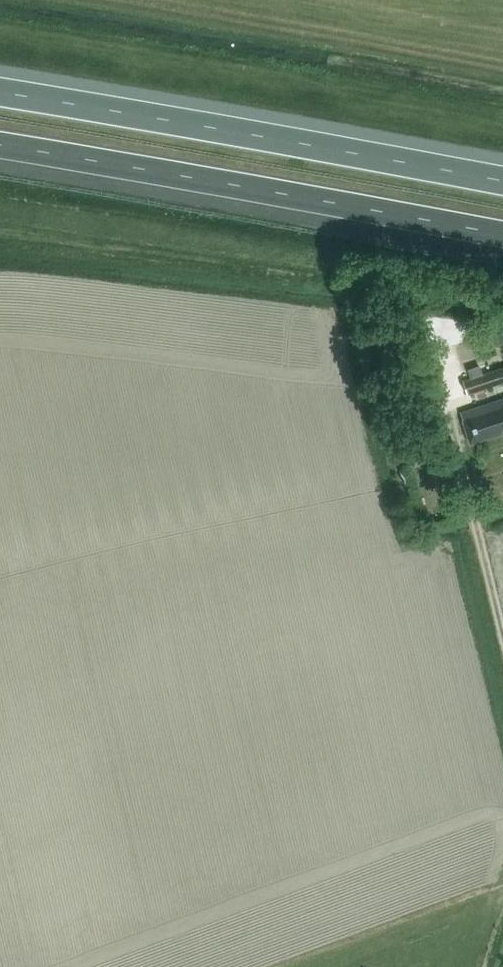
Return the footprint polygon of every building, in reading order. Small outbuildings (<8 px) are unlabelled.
[(494,348),(502,345),(502,344),(500,333),(490,336),(494,348)] [(502,382),(502,369),(464,382),(468,394),(502,382)] [(502,433),(502,399),(461,413),(463,421),(471,443),(502,433)] [(425,445),(410,450),(412,455),(427,450),(425,445)]
